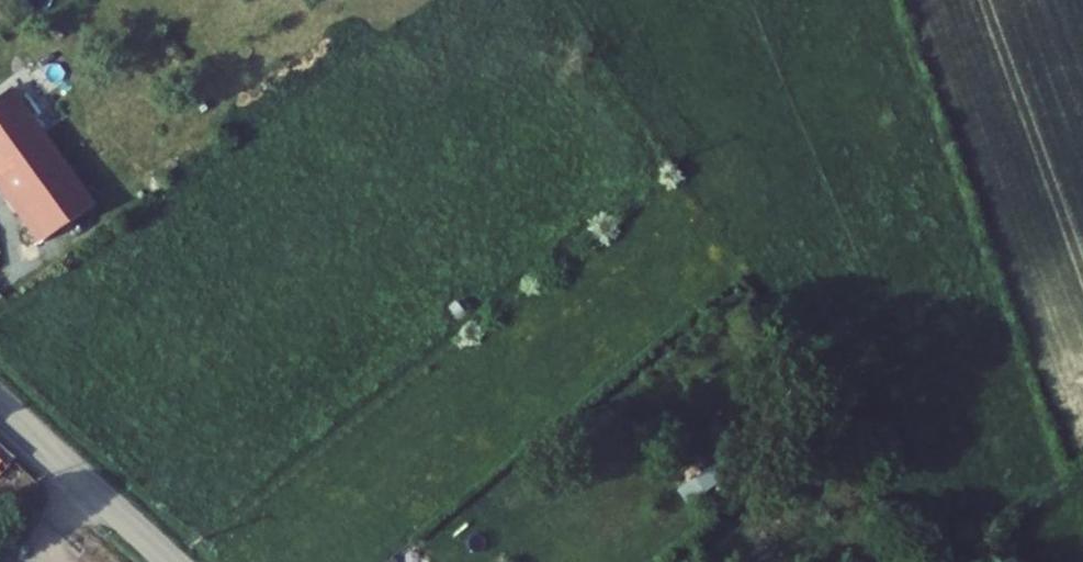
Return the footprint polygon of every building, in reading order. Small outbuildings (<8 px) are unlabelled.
[(12,93),(0,101),(0,182),(42,245),(94,209),(12,93)]
